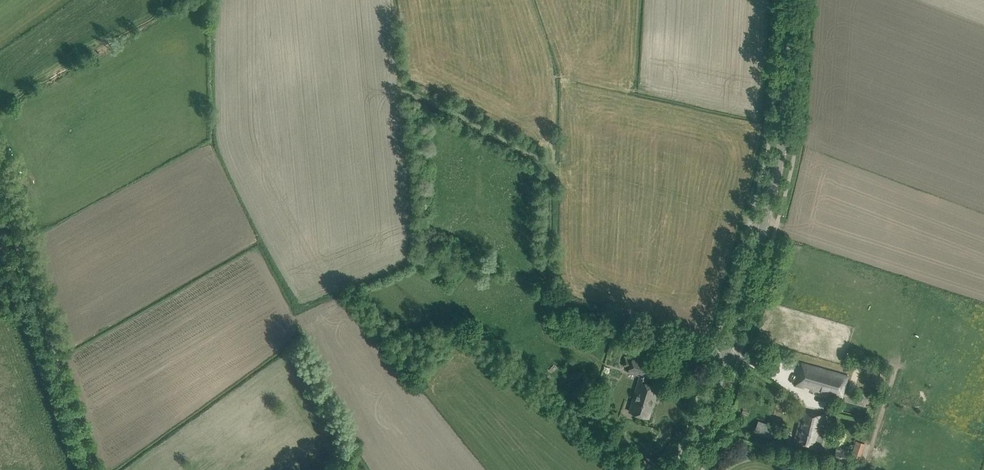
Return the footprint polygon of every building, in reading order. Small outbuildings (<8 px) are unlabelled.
[(629,411),(639,414),(648,417),(658,387),(645,383),(647,377),(648,377),(653,363),(634,357),(633,360),(625,358),(622,366),(630,368),(629,371),(640,375),(629,411)] [(796,385),(805,388),(805,386),(811,387),(811,389),(821,392),(822,390),(828,392),(827,394),(842,398),(848,376),(802,364),(796,385)] [(823,436),(820,435),(823,425),(825,416),(802,412),(794,444),(820,450),(823,436)] [(757,432),(772,438),(775,428),(760,423),(758,430),(757,432)] [(856,440),(850,459),(859,462),(865,443),(856,440)] [(834,460),(838,461),(845,462),(848,446),(837,444),(834,460)]
